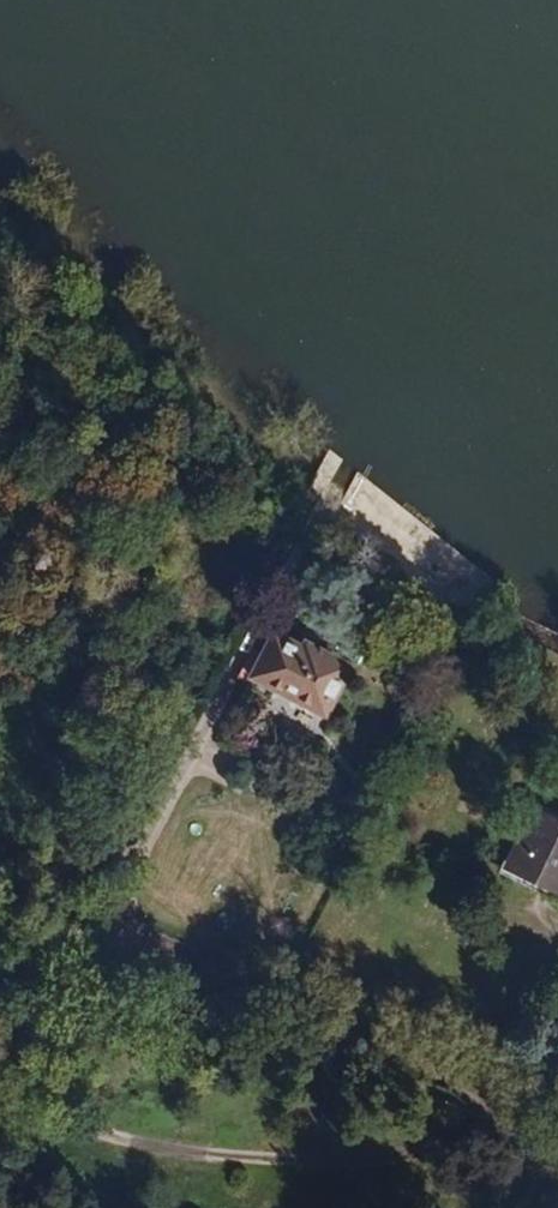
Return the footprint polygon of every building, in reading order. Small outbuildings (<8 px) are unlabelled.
[(351,658),(278,621),(253,671),(294,691),(279,721),(311,737),(351,658)] [(539,820),(513,870),(557,894),(557,830),(539,820)]
